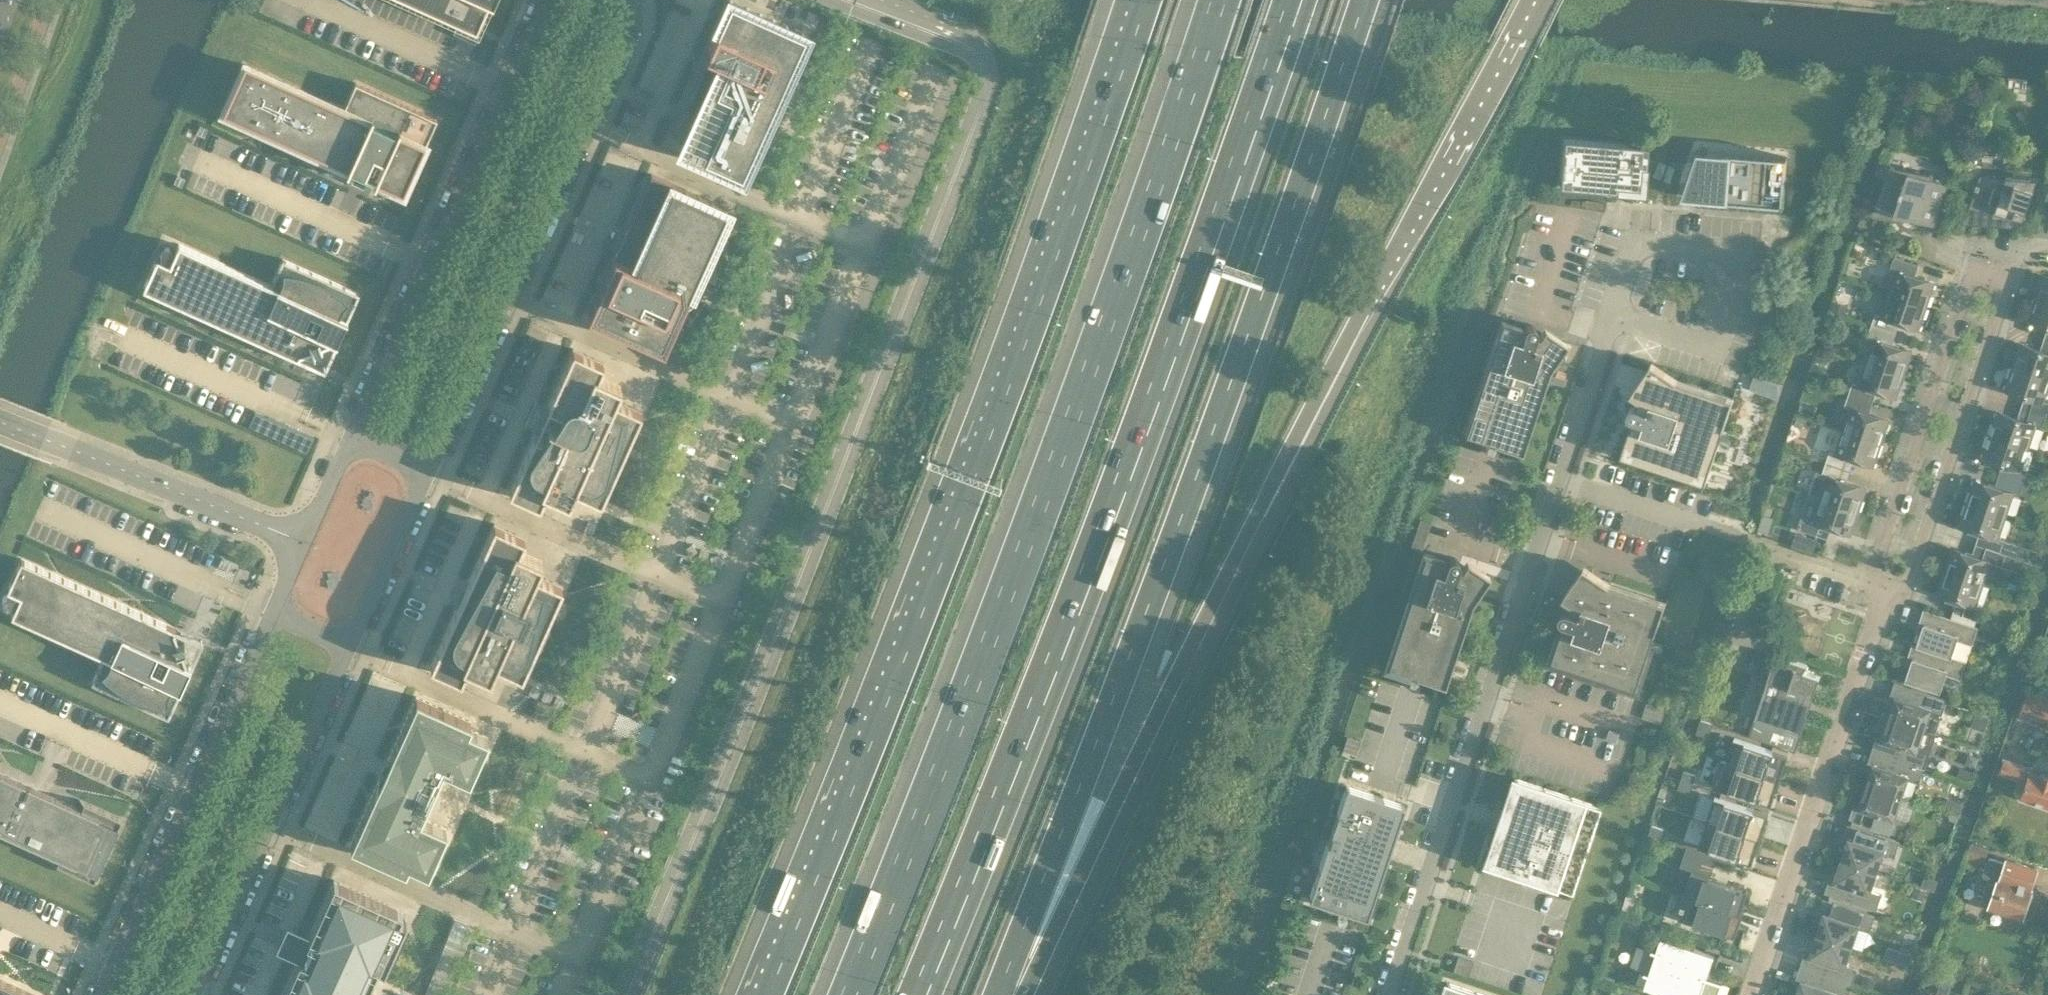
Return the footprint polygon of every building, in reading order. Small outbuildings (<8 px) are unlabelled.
[(462,25),(459,31),(473,38),(489,4),(492,5),(493,4),(489,2),(490,0),(406,0),(462,25)] [(804,33),(732,0),(729,0),(705,53),(722,61),(715,75),(714,74),(716,69),(708,65),(698,86),(707,90),(709,84),(711,85),(683,147),(741,173),(804,33)] [(343,108),(245,64),(223,113),(403,194),(437,119),(355,82),(343,108)] [(200,126),(196,134),(204,137),(208,129),(200,126)] [(1644,166),(1646,145),(1563,138),(1559,186),(1615,190),(1616,186),(1638,187),(1640,166),(1644,166)] [(1779,204),(1783,204),(1787,157),(1698,149),(1682,196),(1684,196),(1685,193),(1699,194),(1699,197),(1713,199),(1713,196),(1780,201),(1779,204)] [(1914,174),(1891,166),(1875,213),(1895,217),(1897,212),(1934,224),(1947,184),(1932,179),(1934,174),(1915,170),(1914,174)] [(727,207),(651,173),(588,314),(663,348),(727,207)] [(177,175),(173,183),(181,187),(185,179),(177,175)] [(2024,220),(2037,179),(1989,175),(1987,175),(1985,176),(1983,177),(1981,178),(1980,179),(1979,181),(1977,182),(1977,184),(1973,195),(1960,190),(1956,201),(1970,206),(1964,223),(2015,227),(2018,218),(2024,220)] [(358,293),(282,258),(270,285),(179,243),(174,253),(172,252),(172,250),(172,249),(172,248),(171,247),(170,246),(169,245),(168,244),(167,244),(165,244),(164,244),(162,245),(161,246),(160,247),(160,248),(160,249),(160,250),(160,251),(160,252),(161,253),(161,254),(159,258),(157,257),(143,287),(298,357),(299,354),(302,352),(305,358),(313,354),(314,355),(315,354),(314,352),(322,349),(321,345),(333,341),(336,342),(345,321),(358,293)] [(1896,271),(1888,293),(1926,306),(1934,283),(1915,276),(1918,265),(1894,257),(1890,269),(1896,271)] [(2036,298),(2047,302),(2047,276),(2044,275),(2036,298)] [(1926,306),(1888,293),(1881,315),(1875,313),(1871,325),(1896,334),(1899,323),(1919,329),(1926,306)] [(2044,339),(2047,340),(2047,302),(2036,298),(2028,321),(2047,328),(2044,339)] [(1833,301),(1830,311),(1844,316),(1847,306),(1833,301)] [(1521,452),(1549,368),(1566,343),(1544,327),(1539,333),(1536,332),(1536,331),(1536,330),(1536,329),(1535,328),(1535,327),(1534,326),(1533,325),(1532,324),(1531,324),(1530,324),(1529,324),(1528,324),(1527,324),(1525,325),(1524,326),(1524,327),(1523,328),(1501,321),(1463,433),(1521,452)] [(1896,334),(1871,325),(1867,338),(1873,340),(1866,362),(1904,374),(1911,351),(1892,345),(1896,334)] [(2013,366),(2047,378),(2047,340),(2044,339),(2040,350),(2021,343),(2013,366)] [(604,362),(573,348),(547,405),(561,411),(543,437),(534,433),(508,491),(539,504),(545,491),(568,501),(574,488),(601,500),(641,410),(614,398),(620,385),(598,375),(604,362)] [(1652,362),(1631,393),(1640,399),(1637,406),(1635,406),(1634,406),(1633,406),(1632,406),(1631,407),(1630,408),(1630,409),(1629,410),(1628,411),(1628,412),(1629,414),(1629,415),(1630,416),(1631,417),(1632,418),(1633,418),(1621,455),(1706,483),(1734,398),(1679,379),(1652,362)] [(1904,374),(1866,362),(1858,384),(1852,382),(1848,394),(1873,402),(1877,391),(1896,397),(1904,374)] [(2021,407),(2046,415),(2047,409),(2047,402),(2044,401),(2047,388),(2047,378),(2013,366),(2005,390),(2025,396),(2021,407)] [(1869,413),(1873,402),(1848,394),(1844,406),(1850,408),(1843,430),(1881,443),(1889,419),(1869,413)] [(1998,412),(1990,435),(2028,447),(2036,425),(2042,427),(2046,415),(2021,407),(2018,418),(1998,412)] [(267,416),(260,431),(307,453),(314,437),(267,416)] [(1881,443),(1843,430),(1836,452),(1830,450),(1826,462),(1850,470),(1854,459),(1873,466),(1881,443)] [(2002,464),(1998,475),(2023,484),(2027,471),(2021,469),(2028,447),(1990,435),(1983,458),(2002,464)] [(1866,488),(1847,481),(1850,470),(1826,462),(1822,474),(1816,472),(1808,494),(1820,498),(1858,511),(1866,488)] [(2031,484),(2034,473),(2029,471),(2025,483),(2031,484)] [(1975,480),(1968,503),(2006,516),(2013,494),(2019,496),(2023,484),(1998,475),(1995,486),(1975,480)] [(1851,534),(1858,511),(1820,498),(1813,520),(1801,516),(1797,529),(1828,539),(1831,528),(1851,534)] [(1979,533),(1976,544),(2001,552),(2004,542),(2005,540),(1998,538),(2006,516),(1968,503),(1960,526),(1979,533)] [(1768,536),(1774,518),(1762,514),(1756,533),(1768,536)] [(494,523),(468,580),(430,666),(461,680),(467,666),(489,676),(495,664),(522,675),(562,585),(536,573),(541,561),(519,550),(525,537),(494,523)] [(1798,532),(1794,545),(1814,552),(1819,539),(1798,532)] [(2004,542),(2001,552),(2006,554),(2011,555),(2015,543),(2005,540),(2004,542)] [(1953,548),(1945,571),(1983,584),(1990,562),(2002,566),(2006,554),(2001,552),(1976,544),(1972,555),(1953,548)] [(1446,561),(1423,553),(1386,666),(1444,685),(1471,602),(1489,575),(1466,560),(1462,566),(1458,565),(1458,564),(1459,563),(1458,561),(1458,560),(1457,559),(1456,558),(1455,557),(1454,557),(1452,556),(1451,556),(1450,557),(1449,557),(1448,558),(1447,559),(1446,560),(1446,561)] [(10,589),(8,593),(7,594),(6,594),(5,594),(4,596),(3,597),(2,598),(2,599),(2,600),(2,602),(2,603),(3,604),(4,605),(4,606),(6,607),(8,607),(10,607),(12,606),(14,605),(15,603),(16,604),(12,614),(104,655),(92,682),(168,716),(191,666),(187,665),(182,653),(186,651),(182,642),(185,641),(181,632),(175,634),(174,631),(175,630),(176,628),(21,558),(8,588),(10,589)] [(1611,583),(1585,565),(1563,597),(1572,603),(1569,610),(1568,610),(1567,610),(1566,610),(1564,610),(1563,611),(1562,612),(1562,613),(1561,614),(1561,615),(1561,616),(1561,617),(1561,619),(1562,620),(1563,621),(1564,622),(1565,622),(1553,659),(1638,687),(1666,602),(1611,583)] [(1982,608),(1976,606),(1983,584),(1945,571),(1937,595),(1957,601),(1953,612),(1978,620),(1982,608)] [(2029,598),(2032,588),(2021,584),(2018,595),(2029,598)] [(1980,627),(1979,627),(1924,609),(1919,624),(1923,625),(1917,644),(1916,646),(1952,658),(1953,656),(1958,640),(1973,645),(1975,638),(1990,642),(1995,623),(1982,619),(1980,627)] [(1967,661),(1953,656),(1952,658),(1916,646),(1917,644),(1912,643),(1907,658),(1912,660),(1905,680),(1941,692),(1946,674),(1961,679),(1967,661)] [(1768,679),(1750,732),(1797,747),(1808,714),(1808,713),(1804,712),(1805,708),(1808,707),(1810,699),(1809,697),(1810,693),(1814,695),(1815,693),(1821,675),(1805,670),(1807,664),(1768,652),(1760,677),(1768,679)] [(1896,697),(1889,718),(1924,730),(1930,711),(1942,715),(1947,699),(1895,682),(1890,695),(1896,697)] [(2047,726),(2047,699),(2028,692),(2019,716),(2047,726)] [(471,721),(416,696),(387,761),(392,763),(390,767),(388,766),(387,766),(386,766),(385,767),(384,768),(383,769),(383,770),(383,771),(383,772),(383,773),(383,774),(384,775),(385,776),(384,780),(379,778),(350,843),(405,867),(408,861),(427,870),(446,828),(420,816),(429,797),(426,796),(432,784),(434,785),(443,766),(469,778),(488,736),(468,727),(471,721)] [(1975,712),(1971,726),(1985,731),(1989,717),(1975,712)] [(1924,730),(1889,718),(1882,739),(1876,737),(1872,750),(1924,767),(1929,752),(1918,748),(1924,730)] [(1701,720),(1698,728),(1710,732),(1712,723),(1701,720)] [(1726,761),(1726,762),(1780,779),(1788,755),(1747,741),(1734,737),(1726,761)] [(1924,767),(1872,750),(1868,763),(1873,765),(1866,786),(1902,797),(1908,779),(1919,783),(1924,767)] [(1721,760),(1712,784),(1757,799),(1772,804),(1774,798),(1780,779),(1726,762),(1726,761),(1721,759),(1721,760)] [(2047,805),(2047,774),(2042,772),(2040,775),(2031,772),(2032,769),(2004,759),(2000,772),(2025,781),(2020,796),(2047,805)] [(1960,767),(1958,776),(1969,779),(1971,771),(1960,767)] [(94,881),(107,851),(106,851),(108,847),(109,847),(122,818),(78,799),(75,805),(30,785),(30,786),(24,783),(25,782),(0,771),(0,830),(36,846),(53,854),(50,861),(94,881)] [(1684,771),(1681,779),(1693,783),(1695,775),(1684,771)] [(1514,778),(1503,810),(1485,863),(1571,891),(1599,806),(1514,778)] [(1681,779),(1678,788),(1690,792),(1693,783),(1681,779)] [(1308,898),(1366,918),(1404,805),(1346,786),(1308,898)] [(1902,797),(1866,786),(1860,806),(1854,805),(1849,818),(1902,836),(1907,820),(1896,816),(1902,797)] [(1715,796),(1707,821),(1760,838),(1766,820),(1768,814),(1754,809),(1715,796)] [(1948,799),(1944,812),(1957,816),(1961,803),(1948,799)] [(1707,821),(1699,845),(1738,858),(1752,863),(1754,856),(1760,838),(1707,821)] [(1849,839),(1842,860),(1877,872),(1883,853),(1895,857),(1900,841),(1847,824),(1843,838),(1849,839)] [(1652,825),(1649,833),(1660,837),(1663,829),(1652,825)] [(1972,841),(1969,850),(1986,856),(1989,847),(1972,841)] [(1984,874),(1989,877),(1981,901),(1990,904),(1989,905),(2024,917),(2033,889),(2031,889),(2034,879),(2036,880),(2039,869),(2016,861),(2014,865),(1990,857),(1988,861),(1984,874)] [(1877,872),(1842,860),(1835,881),(1829,879),(1825,893),(1877,910),(1882,894),(1871,890),(1877,872)] [(1684,894),(1686,895),(1743,914),(1743,912),(1741,911),(1742,909),(1741,908),(1743,902),(1744,903),(1748,889),(1692,870),(1684,894)] [(1925,876),(1921,885),(1933,889),(1936,880),(1925,876)] [(308,936),(314,938),(310,946),(307,944),(302,953),(306,955),(303,962),(297,960),(282,994),(372,994),(366,992),(377,966),(384,969),(406,919),(400,916),(403,910),(334,879),(308,936)] [(1916,887),(1913,897),(1923,900),(1926,891),(1916,887)] [(1628,893),(1622,910),(1632,914),(1638,897),(1628,893)] [(1743,914),(1686,895),(1683,904),(1681,903),(1680,908),(1681,909),(1679,917),(1735,936),(1743,914)] [(1824,914),(1817,934),(1852,946),(1858,928),(1870,931),(1875,916),(1823,898),(1818,912),(1824,914)] [(1707,947),(1710,940),(1688,933),(1686,940),(1707,947)] [(1852,946),(1817,934),(1810,955),(1804,953),(1800,966),(1852,984),(1858,968),(1846,964),(1852,946)] [(1645,986),(1671,994),(1718,994),(1722,983),(1723,983),(1723,981),(1708,976),(1715,955),(1661,937),(1657,950),(1652,948),(1652,951),(1645,954),(1642,964),(1645,971),(1644,973),(1649,974),(1645,986)] [(1888,947),(1885,956),(1908,964),(1911,955),(1888,947)] [(1800,966),(1796,980),(1801,981),(1797,994),(1849,994),(1852,984),(1800,966)] [(1927,990),(1941,994),(1947,994),(1954,974),(1935,967),(1927,990)] [(0,979),(0,994),(35,994),(0,979)] [(1442,994),(1485,994),(1446,982),(1442,994)]
